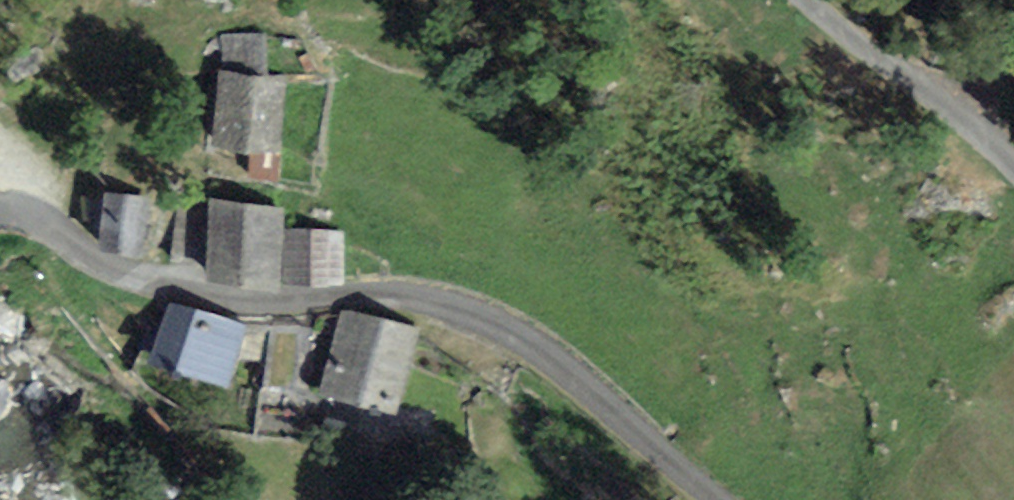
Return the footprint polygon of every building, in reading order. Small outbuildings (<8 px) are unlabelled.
[(284,74),(218,67),(210,144),(276,151),(284,74)] [(146,198),(104,192),(96,244),(139,250),(146,198)] [(211,201),(207,270),(338,276),(341,230),(280,227),(282,205),(211,201)] [(242,334),(160,311),(139,380),(219,405),(242,334)] [(413,342),(339,321),(309,408),(389,432),(413,342)]
